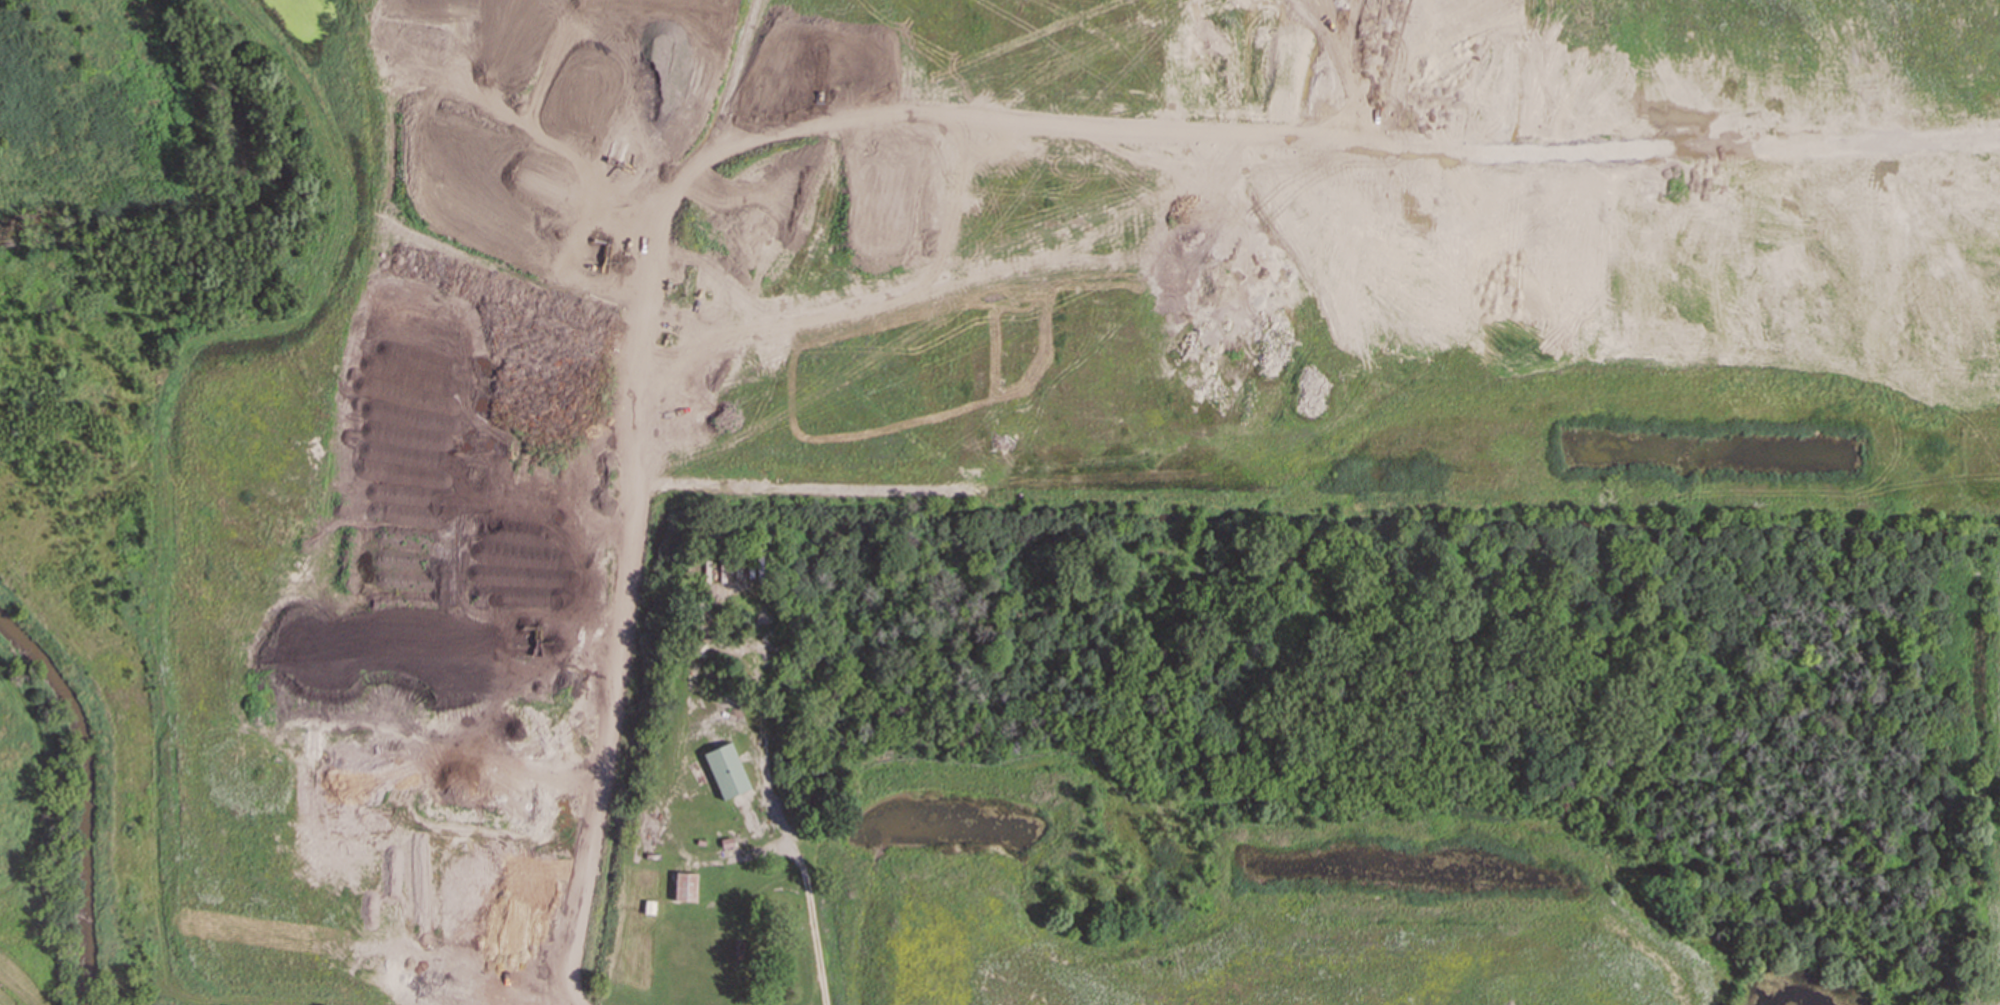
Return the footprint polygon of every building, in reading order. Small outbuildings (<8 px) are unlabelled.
[(703,753),(722,801),(750,790),(731,742),(703,753)]
